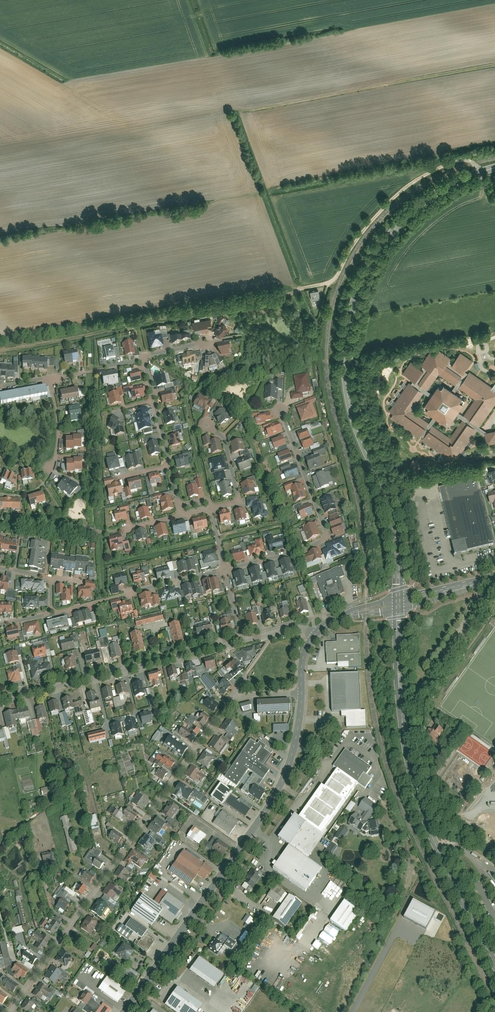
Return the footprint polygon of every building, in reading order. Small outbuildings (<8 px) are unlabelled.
[(320,289),(312,290),(313,299),(322,298),(320,289)] [(214,328),(214,331),(220,336),(224,334),(227,331),(227,326),(222,322),(224,317),(220,315),(216,322),(219,324),(216,326),(214,328)] [(210,319),(192,322),(194,333),(209,331),(208,326),(211,325),(210,319)] [(160,330),(148,333),(150,348),(164,346),(163,338),(168,337),(166,329),(160,330)] [(190,340),(189,331),(179,333),(181,342),(190,340)] [(181,342),(179,333),(170,334),(171,343),(181,342)] [(225,343),(217,345),(217,350),(222,355),(230,354),(229,351),(232,351),(230,343),(234,343),(233,339),(224,341),(225,343)] [(132,340),(122,342),(123,348),(124,347),(125,354),(135,352),(132,340)] [(113,345),(104,347),(105,351),(103,352),(104,358),(106,358),(106,359),(109,358),(110,359),(120,357),(117,347),(114,348),(113,345)] [(77,350),(70,351),(72,361),(78,360),(77,350)] [(453,456),(458,459),(477,430),(484,435),(486,443),(494,442),(494,430),(487,431),(480,427),(494,405),(494,384),(493,387),(471,372),(469,374),(465,372),(472,361),(461,353),(454,363),(450,360),(452,358),(439,350),(436,354),(431,350),(422,365),(424,366),(422,370),(411,362),(403,374),(413,381),(411,384),(409,383),(390,412),(393,414),(391,418),(419,437),(420,436),(424,438),(422,441),(450,460),(453,456)] [(70,351),(63,353),(65,362),(72,361),(70,351)] [(196,363),(194,352),(181,354),(184,365),(196,363)] [(205,362),(201,362),(200,370),(203,371),(203,368),(209,369),(215,368),(220,365),(223,362),(217,355),(215,356),(212,358),(209,359),(205,359),(205,362)] [(34,357),(24,357),(24,368),(38,368),(38,370),(50,370),(50,359),(42,359),(42,358),(34,358),(34,357)] [(6,377),(6,378),(15,378),(14,367),(7,367),(7,366),(0,366),(0,377),(6,377)] [(105,369),(99,371),(99,374),(102,373),(104,385),(118,382),(116,369),(105,371),(105,369)] [(139,369),(129,371),(131,380),(141,378),(139,369)] [(164,372),(154,375),(157,386),(167,384),(164,372)] [(291,393),(292,401),(303,399),(302,394),(310,392),(308,374),(294,377),(297,392),(291,393)] [(265,386),(264,399),(277,400),(278,389),(282,389),(282,381),(275,380),(274,386),(265,386)] [(132,384),(122,386),(124,393),(131,391),(133,398),(145,395),(144,391),(146,391),(144,384),(133,386),(132,384)] [(0,389),(0,398),(1,402),(48,394),(46,385),(3,393),(2,388),(0,389)] [(116,391),(108,393),(110,404),(121,402),(120,396),(124,395),(122,386),(116,388),(116,391)] [(171,390),(160,393),(163,402),(173,400),(171,390)] [(205,409),(211,399),(200,392),(194,403),(205,409)] [(305,404),(296,407),(302,422),(317,417),(313,404),(316,403),(314,397),(304,401),(305,404)] [(230,418),(225,407),(223,409),(221,403),(217,402),(213,408),(218,411),(215,413),(220,424),(230,418)] [(80,405),(68,407),(70,415),(82,412),(80,405)] [(139,413),(135,414),(139,430),(143,429),(144,434),(153,431),(147,407),(138,409),(139,413)] [(173,410),(164,413),(166,424),(176,422),(173,410)] [(82,412),(70,415),(72,422),(83,420),(82,412)] [(260,412),(251,413),(252,418),(256,417),(257,423),(272,421),(271,412),(260,414),(260,412)] [(110,421),(108,426),(114,430),(115,435),(125,432),(123,423),(118,420),(120,418),(113,414),(109,421),(110,421)] [(282,432),(278,422),(265,427),(269,437),(282,432)] [(66,437),(67,449),(75,449),(75,447),(83,447),(83,430),(77,430),(77,434),(74,434),(74,437),(66,437)] [(304,449),(315,446),(312,437),(310,438),(307,430),(297,433),(300,441),(301,441),(304,449)] [(179,433),(168,435),(171,446),(181,443),(179,433)] [(152,435),(143,437),(145,444),(147,444),(150,456),(161,453),(158,440),(153,441),(152,435)] [(222,450),(220,438),(211,440),(210,435),(202,436),(204,445),(210,444),(212,452),(222,450)] [(287,445),(283,436),(271,440),(275,450),(287,445)] [(242,439),(231,441),(233,452),(244,450),(242,439)] [(314,456),(306,459),(310,470),(323,465),(319,456),(326,453),(324,447),(312,451),(314,456)] [(182,455),(174,457),(177,467),(189,464),(187,456),(191,455),(189,450),(182,452),(182,455)] [(293,459),(289,450),(278,455),(282,463),(293,459)] [(108,458),(106,459),(109,470),(121,468),(118,456),(116,456),(115,452),(107,454),(108,458)] [(142,466),(139,452),(132,454),(135,467),(142,466)] [(67,460),(68,472),(76,472),(76,470),(83,470),(83,458),(85,458),(84,453),(78,454),(78,456),(75,456),(75,459),(67,460)] [(135,467),(132,454),(125,456),(128,469),(135,467)] [(228,470),(224,455),(210,459),(213,472),(214,472),(216,480),(225,478),(224,471),(228,470)] [(248,456),(236,461),(240,470),(251,466),(248,456)] [(300,476),(296,465),(291,467),(290,463),(279,468),(281,474),(284,473),(287,481),(300,476)] [(486,473),(488,484),(494,482),(494,471),(486,473)] [(159,472),(149,474),(151,484),(161,482),(159,472)] [(312,477),(317,490),(329,485),(329,484),(333,482),(329,472),(325,473),(325,472),(312,477)] [(113,476),(103,479),(105,485),(106,485),(109,496),(123,493),(120,481),(114,482),(113,476)] [(129,487),(124,488),(127,497),(132,496),(131,490),(142,487),(139,476),(127,479),(129,487)] [(477,476),(440,485),(457,555),(494,546),(477,476)] [(67,478),(58,487),(64,493),(65,492),(71,498),(80,489),(74,483),(72,484),(67,478)] [(196,484),(186,486),(189,497),(199,495),(197,488),(202,487),(200,478),(195,479),(196,484)] [(232,495),(229,481),(219,483),(222,497),(232,495)] [(241,483),(243,495),(255,492),(252,481),(241,483)] [(307,498),(302,483),(294,487),(292,483),(283,486),(285,492),(291,490),(295,502),(307,498)] [(35,494),(38,504),(45,502),(42,492),(35,494)] [(164,493),(152,495),(153,501),(160,499),(163,511),(174,508),(171,495),(165,497),(164,493)] [(28,496),(30,506),(38,504),(35,494),(28,496)] [(251,507),(254,518),(261,516),(263,517),(267,516),(268,513),(267,510),(264,509),(262,501),(258,502),(257,496),(247,497),(247,506),(251,507)] [(331,496),(320,500),(323,507),(334,503),(331,496)] [(5,499),(5,509),(13,510),(13,499),(5,499)] [(13,499),(13,510),(21,510),(21,499),(13,499)] [(314,515),(309,503),(297,508),(302,520),(314,515)] [(334,503),(323,507),(326,514),(337,509),(334,503)] [(120,509),(114,511),(116,520),(127,518),(126,511),(129,510),(128,504),(119,506),(120,509)] [(148,507),(138,509),(140,519),(150,517),(148,507)] [(243,507),(234,510),(237,521),(246,518),(243,507)] [(228,509),(218,511),(221,523),(231,520),(228,509)] [(334,538),(345,534),(341,525),(342,524),(339,514),(329,517),(331,522),(329,522),(332,528),(331,528),(334,538)] [(205,515),(192,519),(193,524),(190,525),(192,534),(196,533),(196,529),(208,526),(205,515)] [(184,519),(172,522),(175,534),(187,531),(184,519)] [(320,535),(315,522),(303,527),(308,540),(320,535)] [(168,534),(165,523),(155,526),(158,537),(168,534)] [(146,528),(135,531),(137,541),(148,538),(146,528)] [(121,534),(108,536),(111,550),(117,549),(116,546),(123,545),(124,551),(131,550),(129,540),(123,541),(121,534)] [(284,548),(281,537),(274,539),(273,535),(266,537),(270,551),(284,548)] [(2,548),(1,550),(18,553),(21,540),(0,536),(0,548),(2,548)] [(265,552),(261,538),(255,539),(256,544),(248,546),(250,556),(265,552)] [(327,548),(323,550),(327,560),(341,555),(339,551),(347,549),(343,538),(326,544),(327,548)] [(41,543),(31,542),(30,549),(33,549),(31,567),(40,569),(42,550),(40,550),(41,543)] [(242,547),(231,550),(234,561),(245,558),(242,547)] [(322,558),(318,547),(308,551),(308,553),(301,555),(304,564),(313,561),(313,562),(322,558)] [(217,561),(214,549),(203,551),(205,559),(200,560),(202,568),(209,566),(208,562),(217,561)] [(67,558),(54,556),(52,567),(64,568),(64,571),(77,573),(77,571),(86,572),(85,576),(95,577),(96,568),(91,567),(92,561),(77,559),(77,561),(67,559),(67,558)] [(236,579),(233,580),(235,588),(296,571),(294,564),(292,564),(290,558),(280,561),(282,567),(277,568),(275,562),(265,564),(267,571),(261,572),(259,566),(249,568),(251,575),(245,576),(244,570),(234,573),(236,579)] [(196,569),(194,559),(185,560),(188,571),(196,569)] [(188,571),(185,560),(177,562),(179,573),(188,571)] [(171,576),(169,566),(156,569),(158,579),(171,576)] [(308,578),(311,585),(317,583),(324,600),(329,598),(331,604),(342,600),(340,594),(345,593),(339,578),(345,576),(341,566),(308,578)] [(143,570),(132,573),(134,582),(145,579),(143,570)] [(128,583),(125,572),(114,574),(116,584),(110,585),(112,594),(120,592),(118,585),(128,583)] [(221,589),(218,577),(210,579),(210,578),(202,580),(205,592),(213,590),(213,591),(221,589)] [(7,592),(9,580),(0,579),(0,591),(7,592)] [(28,579),(20,579),(21,589),(29,589),(29,587),(32,587),(32,592),(37,592),(37,593),(46,592),(46,589),(44,589),(43,582),(34,582),(34,580),(28,580),(28,579)] [(84,587),(79,587),(79,599),(88,600),(89,595),(93,595),(93,589),(96,589),(96,581),(85,581),(84,587)] [(201,594),(198,582),(190,584),(189,583),(182,584),(185,597),(192,595),(192,596),(201,594)] [(63,584),(56,585),(56,595),(62,595),(62,602),(72,602),(72,590),(64,591),(63,584)] [(182,597),(180,588),(174,590),(173,586),(164,589),(164,590),(159,591),(161,599),(166,598),(167,600),(182,597)] [(160,605),(157,595),(152,596),(151,592),(139,595),(141,607),(151,605),(152,606),(160,605)] [(39,597),(24,598),(25,609),(38,609),(38,606),(48,606),(48,598),(39,599),(39,597)] [(120,598),(109,601),(111,611),(119,609),(120,615),(122,615),(123,618),(125,618),(124,614),(132,612),(130,602),(125,603),(124,600),(120,601),(120,598)] [(306,600),(297,602),(299,613),(308,611),(306,600)] [(12,614),(12,603),(0,603),(0,614),(12,614)] [(253,613),(245,615),(247,625),(258,623),(256,615),(259,614),(257,606),(252,607),(253,613)] [(287,607),(278,609),(281,618),(289,616),(287,607)] [(74,617),(70,618),(72,625),(73,627),(77,626),(77,624),(92,620),(92,622),(96,621),(94,612),(91,612),(90,608),(73,612),(74,617)] [(273,620),(271,611),(261,613),(263,622),(273,620)] [(164,619),(163,613),(135,619),(136,625),(164,619)] [(47,624),(44,625),(45,632),(72,625),(70,618),(68,619),(67,616),(46,621),(47,624)] [(228,618),(220,620),(221,624),(220,624),(222,631),(231,629),(228,618)] [(38,620),(24,623),(26,633),(33,631),(34,636),(41,634),(38,620)] [(182,631),(179,622),(169,624),(171,633),(182,631)] [(212,632),(210,622),(202,624),(205,634),(212,632)] [(205,634),(202,624),(194,626),(197,636),(205,634)] [(17,626),(5,628),(7,639),(19,636),(17,626)] [(142,640),(140,631),(130,633),(133,643),(142,640)] [(184,641),(182,631),(171,633),(174,643),(184,641)] [(71,638),(60,641),(62,652),(75,649),(74,643),(78,642),(76,634),(70,635),(71,638)] [(121,656),(118,643),(110,645),(108,636),(99,638),(101,648),(109,646),(112,659),(121,656)] [(338,664),(338,668),(361,668),(361,655),(359,655),(359,636),(336,636),(336,643),(325,643),(326,664),(338,664)] [(145,650),(142,640),(133,643),(135,653),(145,650)] [(32,647),(34,658),(46,655),(43,644),(32,647)] [(16,651),(6,653),(8,663),(19,661),(17,656),(21,655),(19,645),(15,646),(16,651)] [(253,647),(240,650),(243,662),(253,660),(252,657),(256,656),(253,647)] [(98,649),(91,651),(94,662),(101,660),(98,649)] [(91,651),(84,653),(87,663),(94,662),(91,651)] [(77,666),(74,656),(64,659),(66,669),(77,666)] [(213,657),(204,659),(206,669),(215,667),(213,657)] [(231,674),(234,677),(244,668),(234,657),(224,666),(228,671),(232,668),(235,671),(231,674)] [(38,661),(28,663),(32,679),(52,675),(49,662),(39,665),(38,661)] [(194,662),(185,665),(188,675),(197,672),(194,662)] [(17,669),(6,671),(8,681),(11,681),(11,683),(21,681),(19,673),(22,673),(20,664),(16,665),(17,669)] [(176,666),(167,668),(170,677),(178,675),(176,666)] [(160,671),(147,674),(149,682),(152,681),(153,687),(158,686),(156,680),(159,679),(158,676),(161,675),(160,671)] [(207,673),(199,679),(209,691),(216,686),(207,673)] [(360,674),(327,675),(327,691),(332,691),(332,712),(342,711),(342,717),(346,717),(347,728),(366,728),(366,711),(361,711),(360,674)] [(218,687),(224,695),(229,692),(228,690),(232,687),(226,678),(220,683),(221,685),(218,687)] [(142,681),(132,684),(135,697),(145,694),(142,681)] [(124,684),(116,686),(118,695),(129,692),(127,687),(125,688),(124,684)] [(111,687),(101,690),(104,700),(112,698),(115,708),(122,706),(119,696),(114,698),(111,687)] [(94,691),(86,693),(90,709),(100,707),(98,697),(96,698),(94,691)] [(212,695),(207,692),(205,695),(208,697),(203,705),(213,712),(219,704),(210,698),(212,695)] [(71,697),(62,699),(64,710),(74,708),(73,704),(71,697)] [(57,700),(48,702),(51,712),(60,711),(57,700)] [(76,703),(73,704),(74,708),(76,714),(85,712),(82,700),(76,702),(76,703)] [(290,713),(289,700),(257,701),(258,715),(290,713)] [(251,710),(251,702),(239,705),(243,713),(251,710)] [(47,718),(44,706),(35,708),(38,720),(47,718)] [(27,707),(3,713),(6,727),(18,724),(17,721),(30,718),(27,707)] [(137,717),(140,729),(144,728),(143,725),(153,723),(150,712),(140,714),(140,716),(137,717)] [(211,717),(204,712),(197,722),(204,727),(211,717)] [(114,723),(110,724),(113,736),(123,734),(120,722),(122,721),(121,717),(113,719),(114,723)] [(39,735),(35,719),(29,721),(33,737),(39,735)] [(135,719),(125,721),(128,732),(138,730),(135,719)] [(237,725),(227,719),(220,730),(230,736),(237,725)] [(288,732),(288,724),(273,725),(273,733),(288,732)] [(193,743),(200,731),(193,727),(190,731),(183,726),(179,734),(193,743)] [(437,736),(439,737),(442,732),(436,727),(432,732),(430,730),(427,735),(435,740),(437,736)] [(90,743),(109,739),(108,730),(88,734),(90,743)] [(188,748),(170,735),(164,744),(182,756),(188,748)] [(216,737),(210,747),(219,753),(226,743),(216,737)] [(250,739),(224,777),(237,785),(248,769),(252,772),(241,789),(248,793),(248,794),(258,801),(265,791),(257,785),(268,769),(262,765),(273,750),(258,740),(256,743),(250,739)] [(116,753),(122,776),(134,774),(128,752),(122,754),(121,751),(116,753)] [(204,751),(197,762),(207,769),(214,758),(204,751)] [(288,847),(272,870),(305,893),(320,870),(307,861),(327,832),(324,831),(356,784),(364,790),(371,780),(365,776),(370,769),(344,752),(333,768),(337,771),(325,789),(302,821),(293,815),(276,839),(288,847)] [(171,768),(176,763),(167,756),(166,758),(159,753),(155,758),(164,765),(165,764),(171,768)] [(192,766),(185,776),(194,782),(196,779),(202,783),(205,778),(200,774),(201,772),(192,766)] [(155,775),(163,780),(167,774),(160,768),(155,775)] [(172,795),(180,800),(182,797),(188,802),(195,792),(180,783),(172,795)] [(224,805),(226,803),(246,818),(252,810),(231,795),(233,792),(221,784),(212,797),(224,805)] [(52,792),(50,785),(41,788),(43,794),(52,792)] [(142,810),(149,802),(138,794),(132,803),(142,810)] [(355,813),(348,823),(363,834),(369,833),(370,838),(379,836),(378,831),(380,830),(379,821),(377,822),(376,820),(368,821),(371,816),(373,817),(380,808),(366,799),(360,808),(366,811),(362,817),(355,813)] [(347,809),(352,813),(357,804),(352,801),(347,809)] [(169,803),(162,813),(171,820),(178,809),(169,803)] [(124,816),(133,822),(138,815),(129,809),(124,816)] [(221,811),(212,823),(229,835),(237,823),(221,811)] [(99,829),(95,814),(87,816),(91,831),(99,829)] [(77,850),(68,816),(61,817),(70,852),(77,850)] [(151,831),(157,835),(165,823),(157,818),(154,823),(152,822),(147,829),(151,831)] [(193,826),(186,835),(199,844),(205,835),(193,826)] [(348,831),(342,827),(335,838),(341,842),(348,831)] [(117,844),(123,836),(113,830),(108,838),(117,844)] [(141,838),(136,844),(147,852),(154,841),(159,844),(162,839),(157,835),(151,831),(148,836),(146,834),(143,839),(141,838)] [(230,847),(218,839),(211,849),(223,857),(230,847)] [(331,842),(324,855),(330,858),(337,845),(331,842)] [(99,869),(103,863),(97,858),(101,852),(94,847),(91,851),(90,850),(84,859),(99,869)] [(182,847),(167,869),(186,882),(194,871),(203,877),(211,866),(182,847)] [(147,859),(132,850),(124,862),(130,865),(132,862),(141,868),(147,859)] [(48,852),(41,854),(43,861),(50,859),(52,867),(58,866),(54,852),(49,854),(48,852)] [(120,867),(114,876),(125,883),(129,877),(127,875),(129,873),(120,867)] [(90,883),(94,876),(86,871),(81,878),(90,883)] [(149,877),(155,881),(158,875),(152,871),(149,877)] [(251,872),(243,882),(251,888),(259,877),(251,872)] [(122,891),(109,883),(103,893),(113,900),(116,895),(119,897),(122,891)] [(81,896),(86,889),(79,884),(74,891),(81,896)] [(276,886),(268,896),(281,905),(272,919),(285,928),(302,904),(276,886)] [(56,907),(65,913),(70,904),(66,901),(67,900),(64,898),(67,893),(63,890),(56,901),(59,902),(56,907)] [(142,896),(131,911),(152,925),(159,916),(171,924),(184,906),(167,895),(158,907),(142,896)] [(21,923),(26,922),(20,896),(14,897),(21,923)] [(107,907),(97,900),(90,911),(100,918),(107,907)] [(404,918),(427,930),(436,912),(414,900),(404,918)] [(347,902),(333,921),(348,932),(361,912),(347,902)] [(252,922),(255,919),(248,914),(243,921),(250,926),(252,922)] [(91,936),(98,924),(88,917),(80,929),(91,936)] [(129,919),(124,928),(140,939),(135,946),(145,953),(154,940),(144,934),(146,931),(129,919)] [(55,935),(60,926),(51,921),(46,929),(55,935)] [(330,946),(341,930),(330,923),(320,940),(330,946)] [(11,929),(12,935),(24,932),(22,926),(11,929)] [(215,937),(212,935),(205,946),(214,952),(220,943),(237,954),(242,946),(220,931),(215,937)] [(246,931),(240,942),(246,945),(252,934),(246,931)] [(50,941),(35,932),(30,939),(37,943),(34,948),(42,953),(50,941)] [(314,946),(319,950),(323,944),(318,941),(314,946)] [(13,966),(12,960),(10,961),(5,942),(0,943),(0,945),(2,954),(0,955),(0,969),(13,966)] [(124,945),(116,956),(127,963),(135,953),(124,945)] [(32,966),(37,958),(34,956),(34,954),(23,947),(17,955),(32,966)] [(66,967),(73,957),(62,950),(55,961),(66,967)] [(225,975),(200,958),(191,971),(216,988),(225,975)] [(29,970),(17,962),(11,971),(16,974),(14,976),(19,979),(20,977),(23,979),(29,970)] [(61,973),(52,967),(44,978),(54,985),(61,973)] [(18,986),(6,978),(0,986),(12,994),(18,986)] [(108,979),(99,991),(117,1004),(126,992),(108,979)] [(39,984),(32,994),(41,1000),(43,996),(47,999),(52,992),(39,984)] [(166,1006),(175,1011),(197,1011),(202,1004),(178,988),(166,1006)] [(91,1011),(108,1011),(110,1009),(102,1003),(100,1005),(93,1001),(94,999),(91,997),(92,996),(84,991),(78,1000),(86,1005),(83,1009),(87,1011),(91,1011)] [(26,999),(21,1009),(26,1011),(29,1011),(34,1004),(26,999)]
